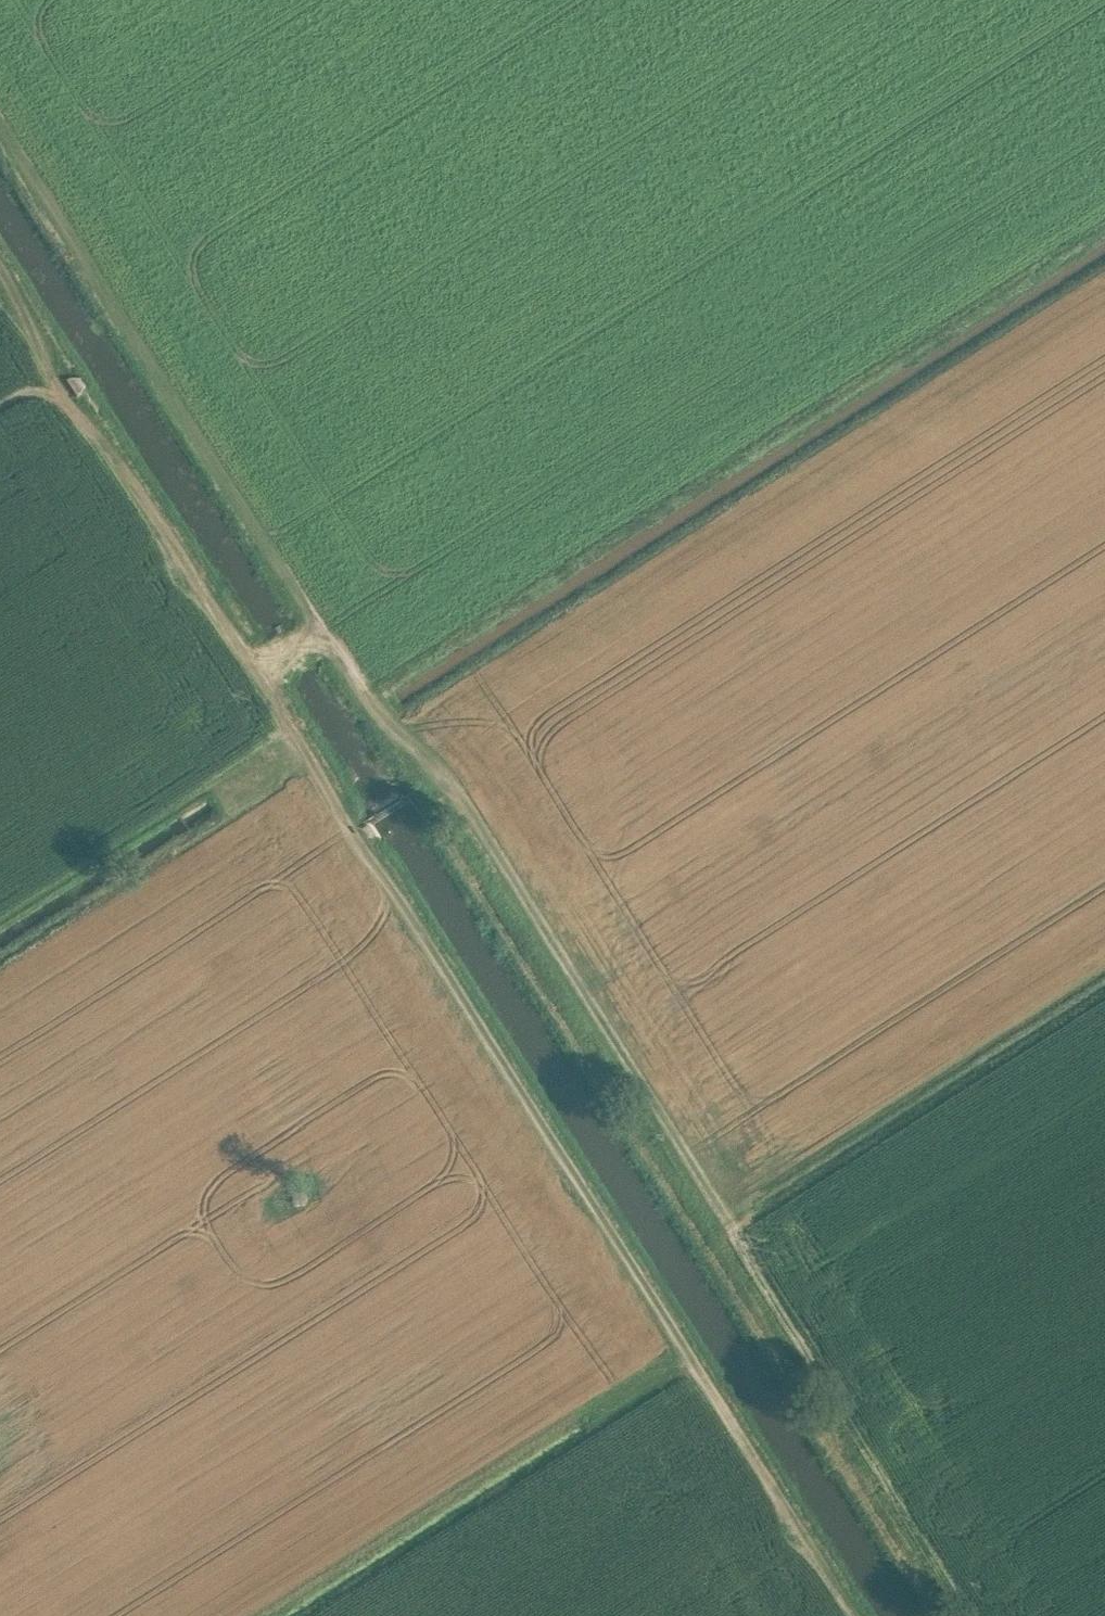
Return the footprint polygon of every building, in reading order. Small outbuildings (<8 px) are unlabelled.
[(74,383),(70,385),(83,405),(86,403),(91,392),(85,382),(74,383)]
